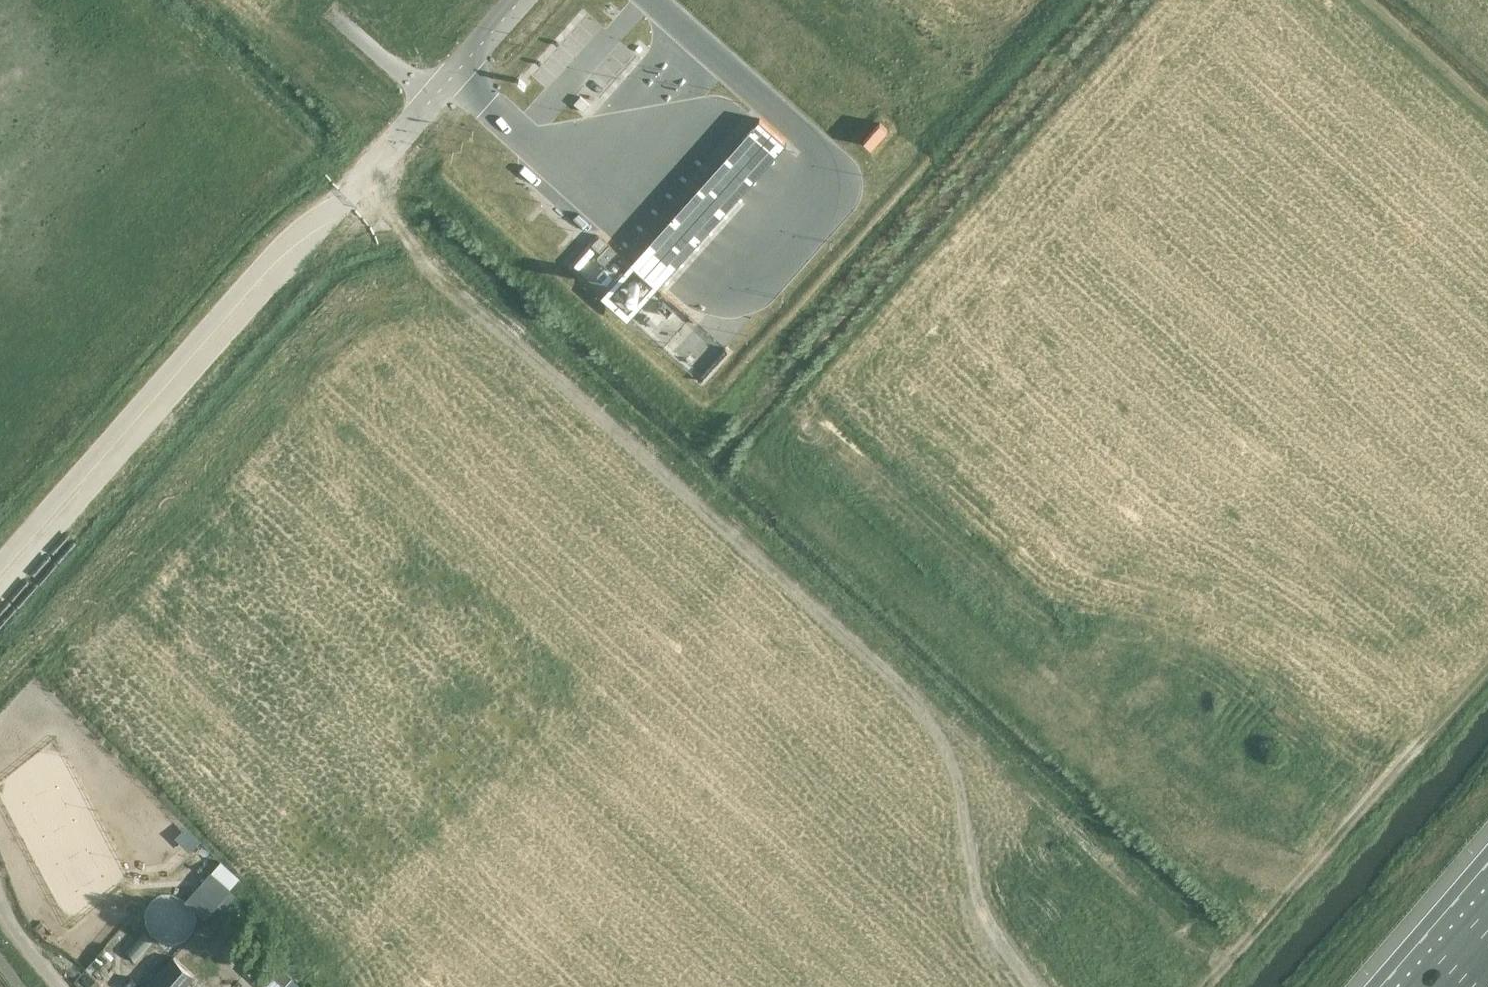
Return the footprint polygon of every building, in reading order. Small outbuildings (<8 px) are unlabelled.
[(789,145),(761,120),(605,295),(633,320),(789,145)] [(882,120),(867,137),(874,144),(890,127),(882,120)] [(792,291),(836,246),(826,236),(797,266),(793,263),(778,278),(792,291)] [(191,848),(202,839),(189,824),(178,832),(191,848)] [(208,874),(183,904),(205,922),(230,893),(208,874)] [(145,986),(182,986),(194,974),(180,961),(199,941),(193,934),(174,956),(173,955),(145,986)] [(250,975),(262,986),(281,986),(288,980),(280,972),(278,975),(264,961),(250,975)]
